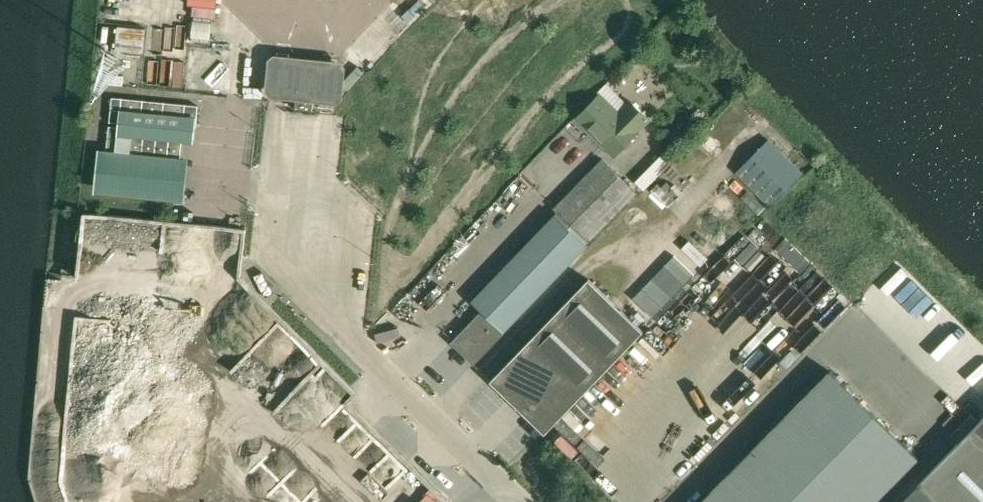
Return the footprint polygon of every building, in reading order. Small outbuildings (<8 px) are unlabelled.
[(347,72),(344,67),(276,61),(272,64),(268,99),(273,107),(338,113),(344,109),(344,100),(347,72)] [(607,147),(611,143),(622,154),(641,133),(640,133),(652,120),(632,101),(628,105),(620,113),(603,96),(580,120),(607,147)] [(116,154),(180,161),(180,158),(182,143),(182,141),(194,142),(196,127),(197,121),(198,106),(112,97),(106,150),(116,151),(116,154)] [(770,206),(803,173),(770,139),(736,172),(770,206)] [(664,155),(636,183),(645,191),(672,164),(664,155)] [(482,310),(504,332),(589,246),(588,245),(557,215),(473,301),(482,310)] [(590,279),(558,312),(612,365),(644,332),(590,279)] [(451,342),(474,364),(505,333),(504,332),(482,310),(478,314),(462,331),(453,340),(451,342)] [(612,365),(558,312),(491,381),(512,401),(523,412),(527,416),(545,434),(612,365)] [(838,450),(874,414),(831,371),(751,452),(701,501),(786,501),(838,450)] [(881,492),(917,456),(874,414),(838,450),(786,501),(872,501),(881,492)] [(928,501),(982,501),(982,419),(914,489),(928,501)]
